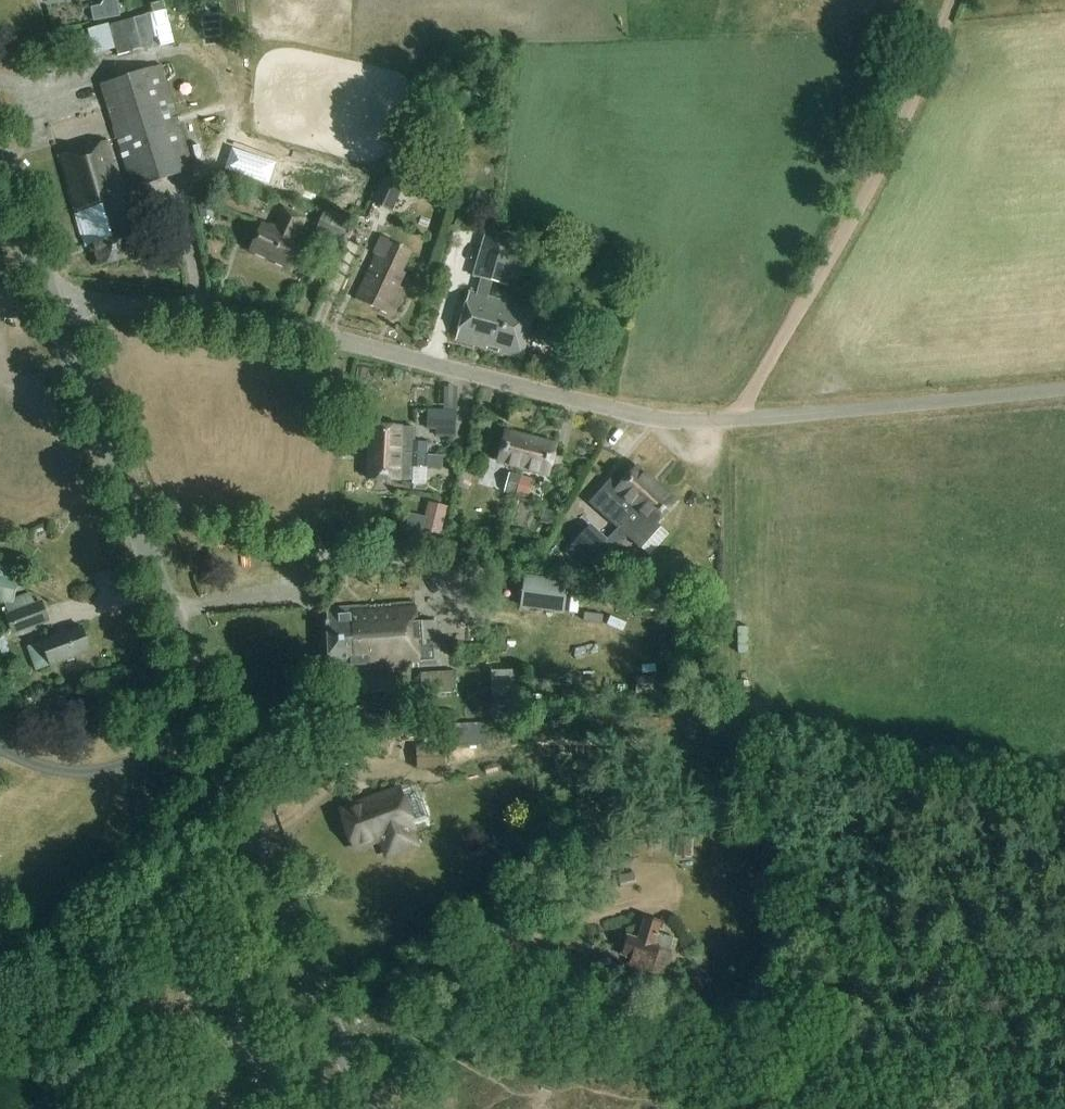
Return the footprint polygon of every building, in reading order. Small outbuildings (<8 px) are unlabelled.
[(167,63),(105,79),(133,186),(196,169),(167,63)] [(463,106),(478,109),(480,96),(466,93),(463,106)] [(76,122),(68,124),(73,141),(82,139),(85,151),(77,154),(82,170),(122,158),(117,142),(109,144),(95,100),(72,107),(76,122)] [(122,158),(82,170),(91,201),(100,199),(105,213),(128,206),(119,176),(127,174),(122,158)] [(371,204),(391,213),(402,189),(381,180),(371,204)] [(308,219),(285,208),(277,225),(267,228),(261,225),(249,250),(289,269),(304,237),(300,235),(308,219)] [(325,208),(315,231),(338,242),(349,220),(325,208)] [(480,279),(475,295),(469,293),(455,341),(486,350),(487,347),(500,351),(500,353),(521,359),(535,311),(488,298),(492,283),(508,287),(521,241),(485,231),(472,277),(480,279)] [(412,253),(381,238),(373,254),(376,256),(355,300),(394,318),(406,291),(397,286),(412,253)] [(427,410),(427,431),(435,431),(435,437),(455,438),(456,411),(427,410)] [(428,457),(428,443),(416,443),(416,429),(371,427),(370,453),(400,455),(428,457)] [(498,462),(524,469),(531,439),(507,432),(498,462)] [(531,439),(524,469),(548,475),(556,446),(531,439)] [(447,465),(446,452),(431,453),(431,466),(447,465)] [(400,455),(370,453),(369,480),(413,482),(414,469),(427,470),(428,457),(400,455)] [(605,518),(616,528),(620,523),(656,485),(635,465),(615,487),(625,497),(605,518)] [(504,492),(516,495),(521,477),(509,473),(504,492)] [(529,498),(533,480),(521,477),(516,495),(529,498)] [(620,523),(616,528),(640,550),(660,528),(655,524),(675,502),(656,485),(620,523)] [(428,504),(425,518),(427,519),(423,539),(438,542),(446,508),(428,504)] [(581,568),(588,559),(604,540),(590,526),(573,546),(566,555),(579,566),(581,568)] [(597,552),(607,561),(616,550),(605,542),(597,552)] [(417,625),(415,603),(329,610),(333,665),(353,663),(354,671),(440,664),(437,623),(417,625)] [(8,618),(13,633),(50,621),(44,606),(36,609),(8,618)] [(90,652),(81,628),(26,649),(35,672),(90,652)] [(455,672),(420,674),(421,696),(456,694),(455,672)] [(393,677),(362,680),(363,695),(395,693),(393,677)] [(522,700),(496,700),(497,722),(524,720),(522,700)] [(475,726),(447,727),(448,748),(476,747),(475,726)] [(443,769),(442,748),(416,750),(417,770),(443,769)] [(411,845),(415,837),(414,830),(413,827),(417,826),(404,789),(344,812),(357,848),(384,838),(385,841),(390,847),(397,850),(405,849),(411,845)] [(690,836),(674,836),(674,855),(690,854),(690,836)] [(633,873),(617,877),(620,888),(636,885),(633,873)] [(665,924),(649,919),(641,942),(634,940),(629,953),(639,957),(636,964),(647,968),(650,961),(655,962),(659,951),(670,955),(675,940),(661,935),(665,924)]
